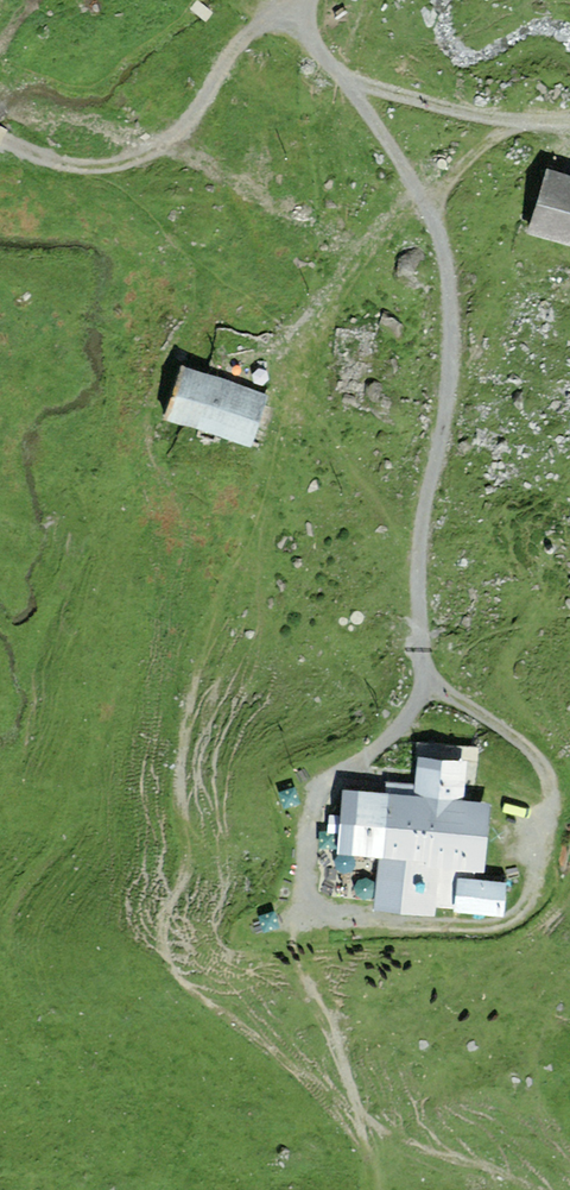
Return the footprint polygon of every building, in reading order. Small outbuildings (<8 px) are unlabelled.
[(531,230),(569,242),(569,181),(548,174),(531,230)] [(183,367),(166,421),(252,448),(269,394),(183,367)] [(490,803),(463,801),(466,761),(418,757),(415,794),(346,788),(341,852),(381,855),(377,905),(434,910),(437,868),(485,872),(490,803)] [(458,878),(455,912),(503,917),(507,883),(458,878)]
